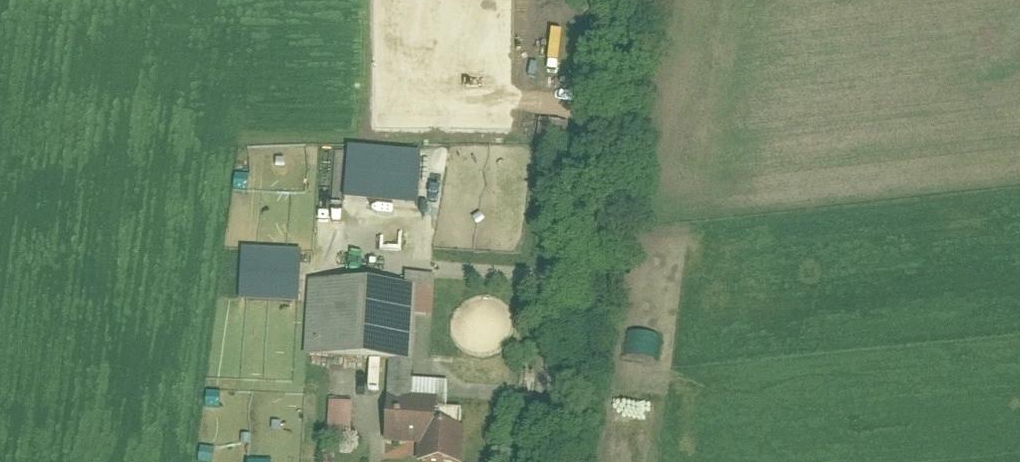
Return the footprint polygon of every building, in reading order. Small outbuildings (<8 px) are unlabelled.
[(508,140),(541,138),(540,112),(518,113),(519,121),(507,122),(508,140)] [(457,143),(506,143),(506,120),(457,121),(457,143)] [(405,180),(348,176),(346,204),(403,208),(405,180)] [(306,304),(307,251),(246,250),(245,303),(306,304)] [(432,277),(403,275),(402,288),(413,289),(411,314),(429,316),(432,277)] [(402,288),(309,281),(304,357),(386,363),(407,365),(411,314),(413,289),(402,288)] [(626,361),(661,362),(661,336),(627,336),(626,361)] [(407,365),(386,363),(383,398),(404,400),(407,365)] [(380,443),(424,446),(426,426),(428,402),(404,400),(383,398),(380,443)] [(350,404),(327,403),(325,431),(348,433),(350,404)] [(437,461),(462,461),(464,429),(426,426),(424,446),(423,461),(437,461)]
